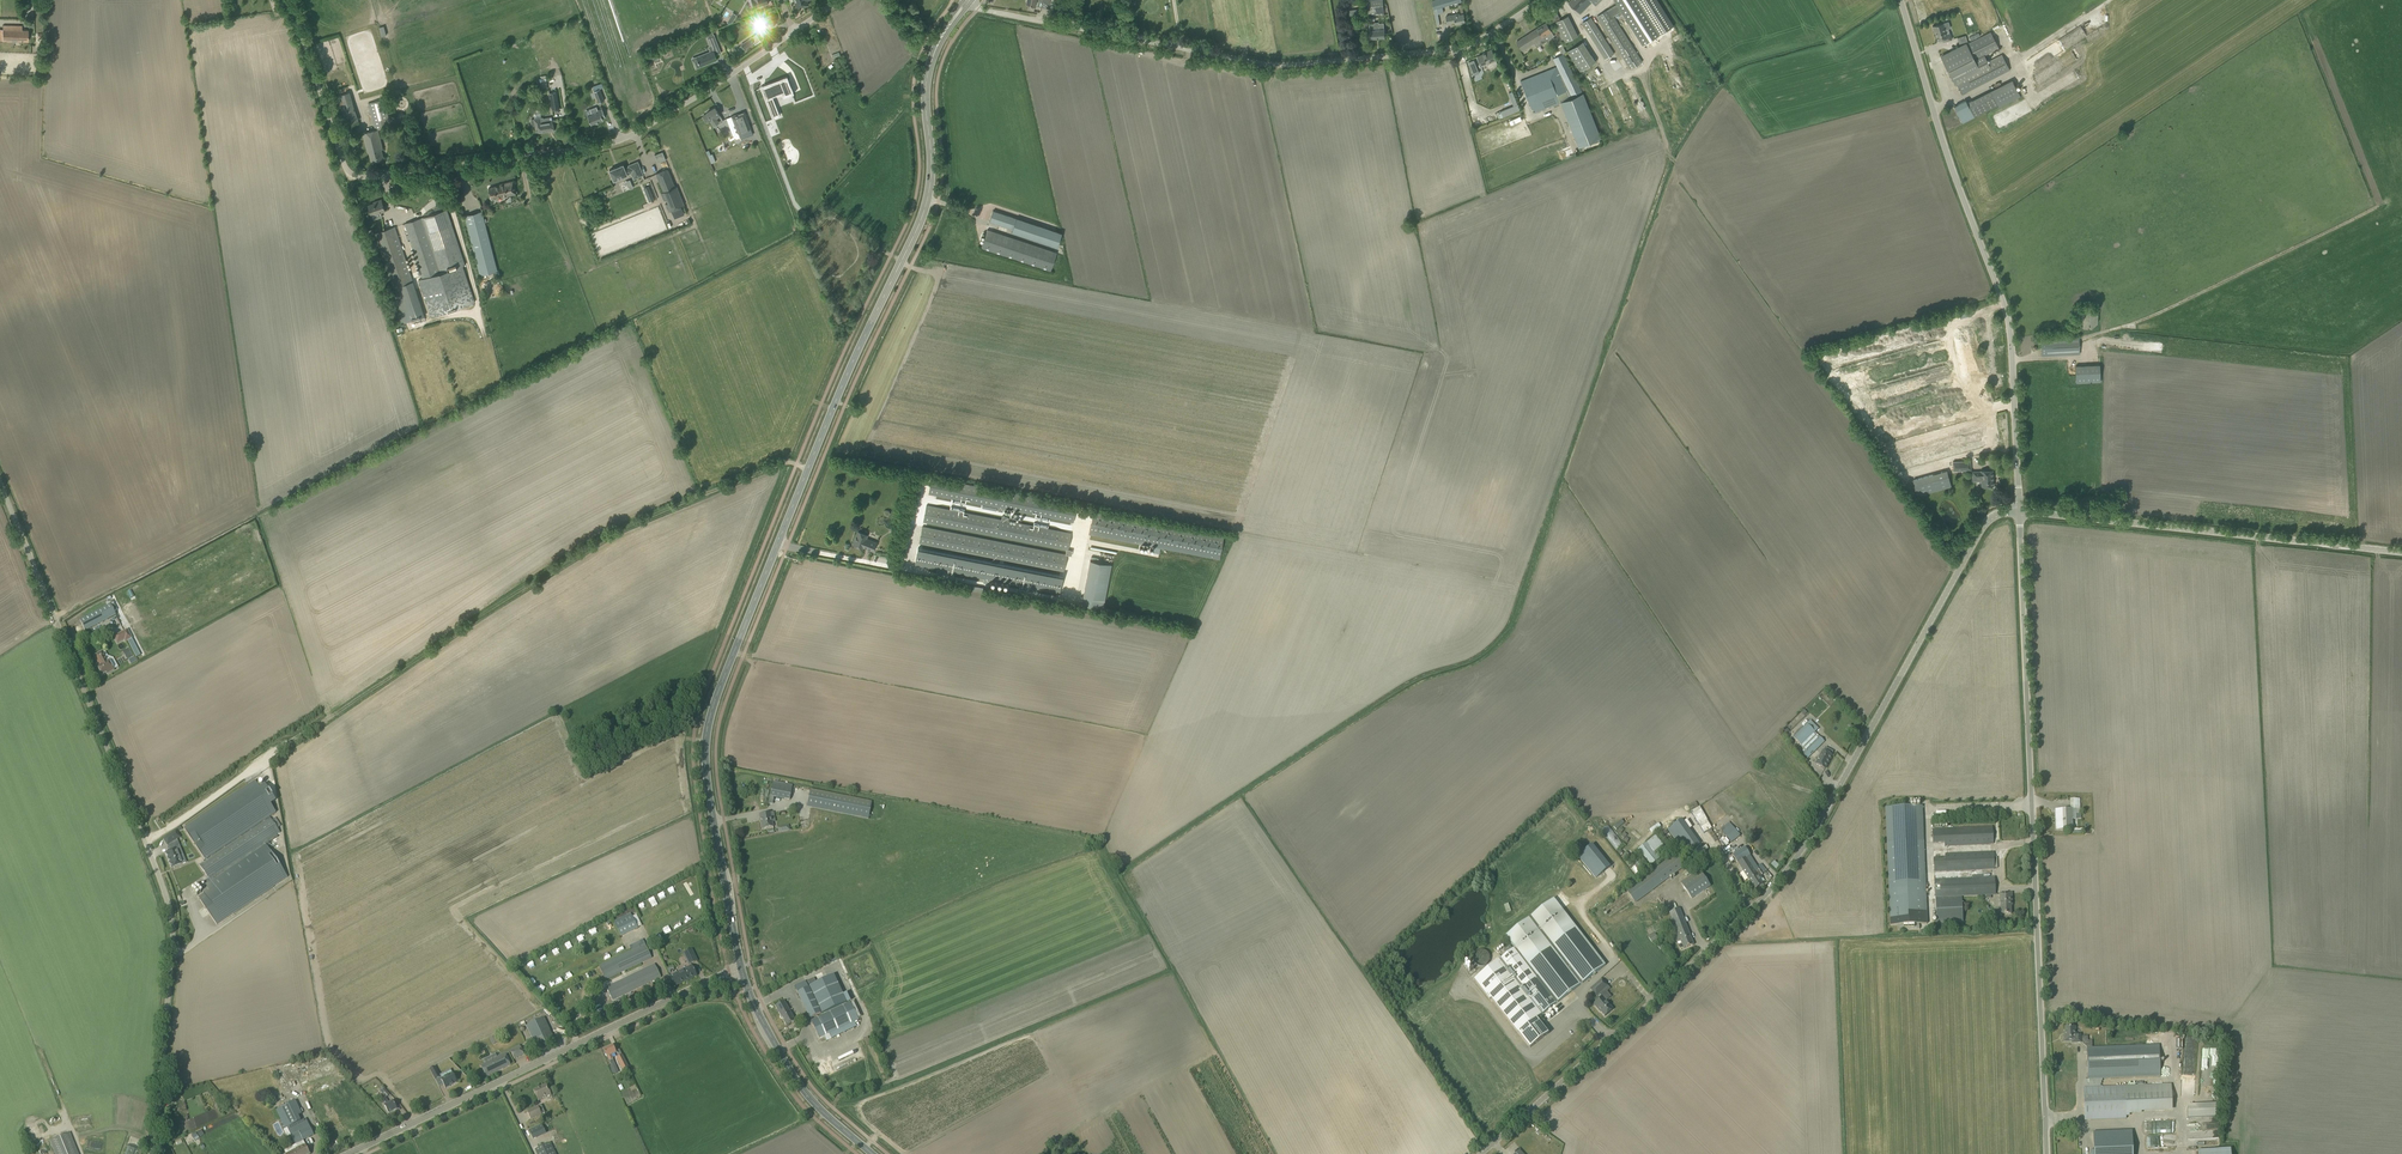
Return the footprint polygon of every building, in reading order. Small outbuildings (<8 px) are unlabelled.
[(755,8),(768,3),(768,2),(769,2),(768,0),(752,0),(755,8)] [(1041,7),(1050,9),(1052,0),(1042,0),(1041,7)] [(1368,15),(1384,14),(1383,0),(1367,0),(1368,15)] [(1433,9),(1437,8),(1461,1),(1461,0),(1440,0),(1431,3),(1433,9)] [(1568,2),(1580,14),(1594,0),(1570,0),(1568,2)] [(1657,0),(1614,0),(1621,11),(1643,45),(1673,26),(1657,0)] [(1348,10),(1349,17),(1361,15),(1360,8),(1348,10)] [(1596,17),(1630,69),(1643,61),(1609,9),(1596,17)] [(1447,23),(1455,22),(1456,24),(1465,22),(1463,13),(1459,14),(1459,13),(1446,15),(1447,23)] [(773,22),(773,21),(774,19),(773,16),(771,16),(771,15),(763,18),(763,17),(759,18),(759,19),(759,20),(762,26),(756,28),(757,33),(763,31),(764,33),(771,30),(770,27),(775,25),(774,25),(775,25),(774,24),(773,22),(774,22),(773,22)] [(1563,18),(1553,23),(1558,32),(1563,43),(1578,36),(1568,16),(1563,18)] [(1581,23),(1605,59),(1614,53),(1591,17),(1581,23)] [(1370,30),(1369,30),(1370,38),(1385,37),(1384,29),(1383,23),(1379,23),(1379,22),(1374,22),(1374,23),(1369,24),(1370,30)] [(1517,41),(1520,46),(1523,50),(1534,43),(1537,47),(1554,36),(1546,22),(1517,41)] [(1932,26),(1933,29),(1934,28),(1938,40),(1942,39),(1943,42),(1952,39),(1950,33),(1947,34),(1943,23),(1932,26)] [(28,41),(28,30),(22,30),(22,26),(3,25),(3,29),(0,29),(0,40),(28,41)] [(1987,61),(1984,55),(1998,47),(1990,32),(1967,44),(1966,44),(1941,57),(1955,85),(1957,84),(1962,94),(1963,94),(2010,70),(2002,54),(1987,61)] [(714,34),(707,36),(711,47),(717,44),(714,34)] [(1966,35),(1957,37),(1959,43),(1968,41),(1966,35)] [(751,38),(741,44),(744,48),(754,42),(751,38)] [(1567,50),(1580,71),(1596,61),(1583,40),(1567,50)] [(712,48),(695,54),(699,64),(716,57),(712,48)] [(1477,56),(1480,62),(1481,66),(1487,64),(1488,67),(1497,63),(1492,49),(1486,52),(1486,53),(1483,54),(1477,56)] [(1533,113),(1560,102),(1583,93),(1564,54),(1564,53),(1562,54),(1553,58),(1557,66),(1520,80),(1533,113)] [(1479,72),(1475,59),(1470,61),(1474,74),(1479,72)] [(762,86),(760,87),(772,119),(773,118),(779,116),(772,98),(782,94),(783,98),(793,94),(786,77),(762,86)] [(1965,100),(1954,106),(1962,123),(1974,117),(1979,114),(2019,94),(2012,80),(1967,103),(1965,100)] [(599,89),(594,91),(598,103),(604,100),(599,89)] [(1512,91),(1508,93),(1513,106),(1518,104),(1512,91)] [(335,96),(344,125),(358,121),(349,92),(335,96)] [(552,110),(559,108),(556,92),(549,93),(552,110)] [(1560,102),(1578,146),(1601,137),(1583,93),(1560,102)] [(368,103),(375,130),(378,129),(391,126),(384,99),(368,103)] [(424,113),(436,113),(436,100),(424,100),(424,113)] [(1505,109),(1501,111),(1503,117),(1507,115),(1514,112),(1520,110),(1518,104),(1513,106),(1512,106),(1505,109)] [(593,114),(589,116),(592,124),(597,122),(597,123),(602,121),(605,120),(604,118),(607,117),(603,109),(599,110),(598,107),(591,109),(593,114)] [(723,121),(715,107),(706,113),(707,114),(703,116),(706,122),(710,119),(714,124),(718,122),(719,124),(723,121)] [(750,128),(744,111),(731,116),(738,133),(750,128)] [(1509,120),(1511,124),(1522,120),(1521,116),(1509,120)] [(531,120),(532,126),(535,126),(536,132),(539,131),(539,132),(548,131),(549,132),(554,131),(552,120),(551,117),(544,118),(544,120),(543,120),(543,117),(531,120)] [(378,129),(375,130),(362,133),(367,153),(369,152),(372,162),(383,159),(381,149),(383,149),(378,129)] [(657,162),(666,159),(662,151),(654,154),(657,162)] [(609,170),(609,171),(610,170),(613,180),(614,180),(626,175),(627,175),(627,174),(631,172),(634,178),(633,178),(634,178),(642,175),(643,175),(643,174),(642,174),(638,162),(637,162),(629,165),(628,165),(629,166),(629,167),(624,169),(623,165),(622,165),(610,170),(609,170)] [(665,203),(668,211),(684,205),(676,186),(674,187),(667,169),(656,173),(663,191),(661,192),(664,200),(666,199),(668,202),(665,203)] [(621,190),(632,188),(631,180),(620,182),(621,190)] [(488,188),(490,194),(491,200),(516,194),(513,181),(499,185),(488,188)] [(377,201),(378,202),(368,205),(371,215),(385,210),(381,199),(377,201)] [(418,280),(430,316),(474,302),(462,265),(465,264),(447,210),(405,223),(420,269),(421,273),(423,278),(418,280)] [(1062,233),(993,210),(989,221),(1012,229),(1011,232),(1057,247),(1062,233)] [(464,216),(480,275),(497,271),(482,211),(464,216)] [(416,322),(425,319),(395,227),(375,233),(404,323),(415,319),(416,322)] [(1057,253),(993,231),(987,230),(981,248),(1051,271),(1057,253)] [(2083,328),(2091,328),(2097,322),(2097,314),(2092,308),(2083,308),(2077,313),(2077,321),(2083,328)] [(1958,311),(1960,318),(1968,316),(1966,309),(1958,311)] [(2041,338),(2042,356),(2079,354),(2078,336),(2041,338)] [(2075,366),(2076,383),(2100,381),(2099,365),(2075,366)] [(1963,461),(1953,462),(1953,471),(1963,470),(1969,470),(1969,461),(1963,461)] [(1933,474),(1937,490),(1951,486),(1946,470),(1933,474)] [(1981,471),(1972,472),(1973,477),(1981,476),(1981,480),(1982,486),(1985,486),(1985,487),(1990,487),(1990,485),(1993,485),(1993,470),(1981,470),(1981,471)] [(1002,509),(1073,522),(1076,505),(931,477),(928,494),(998,507),(997,510),(1002,511),(1002,509)] [(1071,532),(1007,520),(1008,517),(1001,516),(1001,519),(926,504),(922,522),(1066,550),(1065,554),(1066,555),(1071,555),(1072,550),(1067,549),(1071,532)] [(1224,535),(1094,510),(1089,533),(1154,546),(1153,552),(1159,553),(1160,547),(1219,559),(1224,535)] [(1065,554),(981,537),(922,526),(918,543),(992,558),(992,562),(996,563),(997,559),(1063,571),(1066,555),(1065,554)] [(852,544),(859,547),(862,548),(863,547),(873,551),(877,542),(866,538),(867,535),(858,531),(852,544)] [(996,563),(992,562),(979,559),(918,548),(916,559),(915,565),(980,577),(979,581),(992,584),(992,580),(1059,593),(1061,587),(1061,582),(1062,580),(1065,581),(1066,577),(1065,577),(1062,576),(996,563)] [(874,560),(888,563),(889,557),(875,554),(874,560)] [(1081,605),(1103,609),(1111,564),(1090,560),(1081,605)] [(111,608),(115,606),(113,603),(79,620),(85,631),(115,616),(111,608)] [(120,633),(124,640),(125,642),(131,638),(127,630),(120,633)] [(122,652),(126,659),(132,656),(128,649),(122,652)] [(94,656),(100,666),(97,668),(101,676),(106,673),(107,674),(113,671),(108,661),(107,661),(102,652),(94,656)] [(128,660),(131,665),(136,662),(133,657),(128,660)] [(1792,738),(1801,746),(1818,728),(1810,720),(1792,738)] [(1799,751),(1803,755),(1807,759),(1824,742),(1819,736),(1806,749),(1804,747),(1799,751)] [(1823,751),(1816,764),(1825,769),(1832,756),(1823,751)] [(254,782),(184,829),(205,860),(274,813),(269,805),(275,802),(264,785),(259,789),(254,782)] [(792,787),(773,784),(772,793),(791,795),(792,787)] [(806,807),(868,819),(871,801),(810,789),(806,807)] [(2069,809),(2061,809),(2055,810),(2056,830),(2072,829),(2072,819),(2076,819),(2075,809),(2078,809),(2077,798),(2069,799),(2069,809)] [(1701,806),(1692,811),(1703,833),(1712,828),(1701,806)] [(1922,806),(1885,808),(1887,842),(1890,925),(1898,925),(1898,930),(1919,929),(1919,924),(1927,924),(1923,841),(1922,806)] [(759,815),(762,829),(773,827),(772,822),(775,822),(773,812),(759,815)] [(1688,816),(1668,828),(1680,848),(1686,844),(1690,850),(1700,844),(1687,821),(1689,819),(1688,816)] [(215,876),(279,833),(270,818),(199,865),(208,879),(203,882),(205,885),(216,878),(215,876)] [(1616,850),(1623,844),(1609,824),(1601,830),(1616,850)] [(1732,824),(1725,829),(1733,839),(1739,835),(1732,824)] [(1931,830),(1932,843),(1944,842),(1944,846),(1993,844),(1992,827),(1931,830)] [(163,839),(167,846),(180,838),(175,831),(163,839)] [(1654,852),(1664,844),(1656,835),(1646,843),(1654,852)] [(1577,856),(1595,878),(1610,866),(1591,844),(1577,856)] [(287,877),(265,845),(216,878),(205,885),(200,889),(203,894),(198,897),(216,925),(232,914),(232,915),(273,887),(287,877)] [(178,856),(182,854),(179,847),(165,853),(171,869),(182,864),(178,856)] [(1752,885),(1755,890),(1763,884),(1758,877),(1762,875),(1744,847),(1731,855),(1747,880),(1751,885),(1752,885)] [(1625,890),(1635,903),(1687,865),(1677,852),(1625,890)] [(1945,857),(1933,857),(1933,872),(1994,869),(1993,852),(1944,854),(1945,857)] [(1631,866),(1635,871),(1644,864),(1641,859),(1631,866)] [(1570,867),(1574,872),(1580,867),(1576,862),(1570,867)] [(1758,866),(1763,873),(1766,870),(1761,863),(1758,866)] [(1587,882),(1592,877),(1585,869),(1580,873),(1587,882)] [(1680,882),(1691,899),(1710,886),(1699,869),(1680,882)] [(1960,879),(1934,880),(1936,923),(1962,922),(1961,896),(1995,895),(1994,878),(1960,879)] [(1612,893),(1621,886),(1618,883),(1609,890),(1612,893)] [(1624,892),(1602,907),(1609,917),(1631,902),(1624,892)] [(1994,908),(1995,915),(1998,915),(2011,914),(2010,906),(2012,906),(2011,893),(1998,894),(1999,908),(1994,908)] [(1537,1018),(1605,965),(1603,962),(1605,961),(1603,958),(1601,959),(1554,899),(1505,936),(1515,948),(1474,979),(1490,999),(1491,998),(1530,1048),(1549,1033),(1537,1018)] [(1677,933),(1672,934),(1674,938),(1675,937),(1677,943),(1681,941),(1684,949),(1693,945),(1679,909),(1669,913),(1677,933)] [(613,922),(620,937),(637,929),(637,928),(641,926),(636,915),(632,917),(630,913),(613,922)] [(1648,937),(1651,942),(1657,938),(1654,933),(1648,937)] [(598,966),(605,980),(651,958),(642,939),(634,943),(636,947),(598,966)] [(682,954),(688,965),(697,961),(691,950),(682,954)] [(1489,958),(1489,956),(1488,955),(1487,953),(1486,952),(1485,951),(1484,951),(1482,950),(1481,950),(1479,950),(1478,950),(1476,951),(1475,952),(1474,953),(1473,955),(1473,956),(1473,958),(1473,959),(1473,961),(1474,962),(1475,963),(1476,964),(1477,965),(1478,965),(1480,966),(1481,966),(1483,965),(1485,965),(1486,964),(1487,962),(1488,961),(1489,960),(1489,958)] [(606,987),(612,1001),(661,977),(654,963),(606,987)] [(668,978),(670,982),(672,987),(696,976),(692,966),(668,978)] [(809,986),(822,1014),(847,1002),(834,975),(809,986)] [(1590,989),(1597,997),(1608,987),(1602,979),(1590,989)] [(797,993),(809,1019),(821,1013),(809,987),(808,987),(805,981),(794,986),(797,993)] [(1606,1001),(1607,1001),(1603,996),(1600,999),(1599,999),(1593,1004),(1599,1010),(1605,1017),(1613,1009),(1606,1001)] [(775,1006),(786,1026),(795,1021),(784,1001),(775,1006)] [(810,1020),(818,1038),(858,1019),(849,1001),(810,1020)] [(547,1047),(546,1044),(554,1040),(544,1017),(526,1026),(538,1051),(547,1047)] [(2065,1027),(2065,1036),(2066,1036),(2066,1041),(2073,1041),(2073,1043),(2081,1043),(2080,1033),(2076,1033),(2075,1027),(2065,1027)] [(2159,1044),(2087,1047),(2088,1079),(2088,1080),(2101,1079),(2160,1077),(2160,1074),(2159,1064),(2159,1044)] [(618,1072),(613,1059),(611,1055),(616,1053),(612,1046),(604,1050),(609,1061),(611,1065),(608,1066),(612,1075),(618,1072)] [(510,1052),(514,1060),(524,1055),(520,1047),(510,1052)] [(481,1066),(484,1071),(487,1077),(511,1065),(505,1054),(481,1066)] [(616,1058),(622,1070),(628,1067),(622,1055),(616,1058)] [(440,1078),(434,1067),(430,1070),(435,1080),(440,1078)] [(458,1080),(456,1076),(454,1077),(452,1073),(441,1080),(446,1089),(457,1082),(457,1081),(458,1080)] [(2086,1086),(2087,1107),(2170,1105),(2169,1086),(2169,1083),(2086,1086)] [(533,1090),(536,1096),(538,1100),(551,1095),(546,1084),(533,1090)] [(389,1094),(384,1089),(380,1092),(385,1098),(389,1094)] [(188,1117),(205,1110),(200,1095),(182,1102),(188,1117)] [(384,1105),(383,1105),(385,1108),(386,1108),(389,1113),(397,1109),(392,1100),(388,1103),(386,1099),(382,1101),(384,1105)] [(291,1136),(290,1137),(294,1145),(314,1135),(306,1118),(290,1126),(288,1121),(301,1114),(295,1100),(275,1110),(284,1129),(287,1128),(291,1136)] [(526,1111),(530,1120),(541,1115),(537,1106),(526,1111)] [(2217,1106),(2188,1106),(2188,1115),(2217,1115),(2217,1106)] [(542,1125),(529,1131),(533,1139),(546,1133),(542,1125)] [(54,1153),(78,1153),(69,1133),(49,1141),(54,1153)] [(1532,1138),(1523,1146),(1528,1152),(1538,1145),(1532,1138)] [(536,1153),(556,1153),(550,1142),(534,1150),(536,1153)] [(124,1153),(132,1153),(134,1146),(127,1144),(124,1153)] [(305,1144),(286,1153),(310,1153),(305,1144)]
